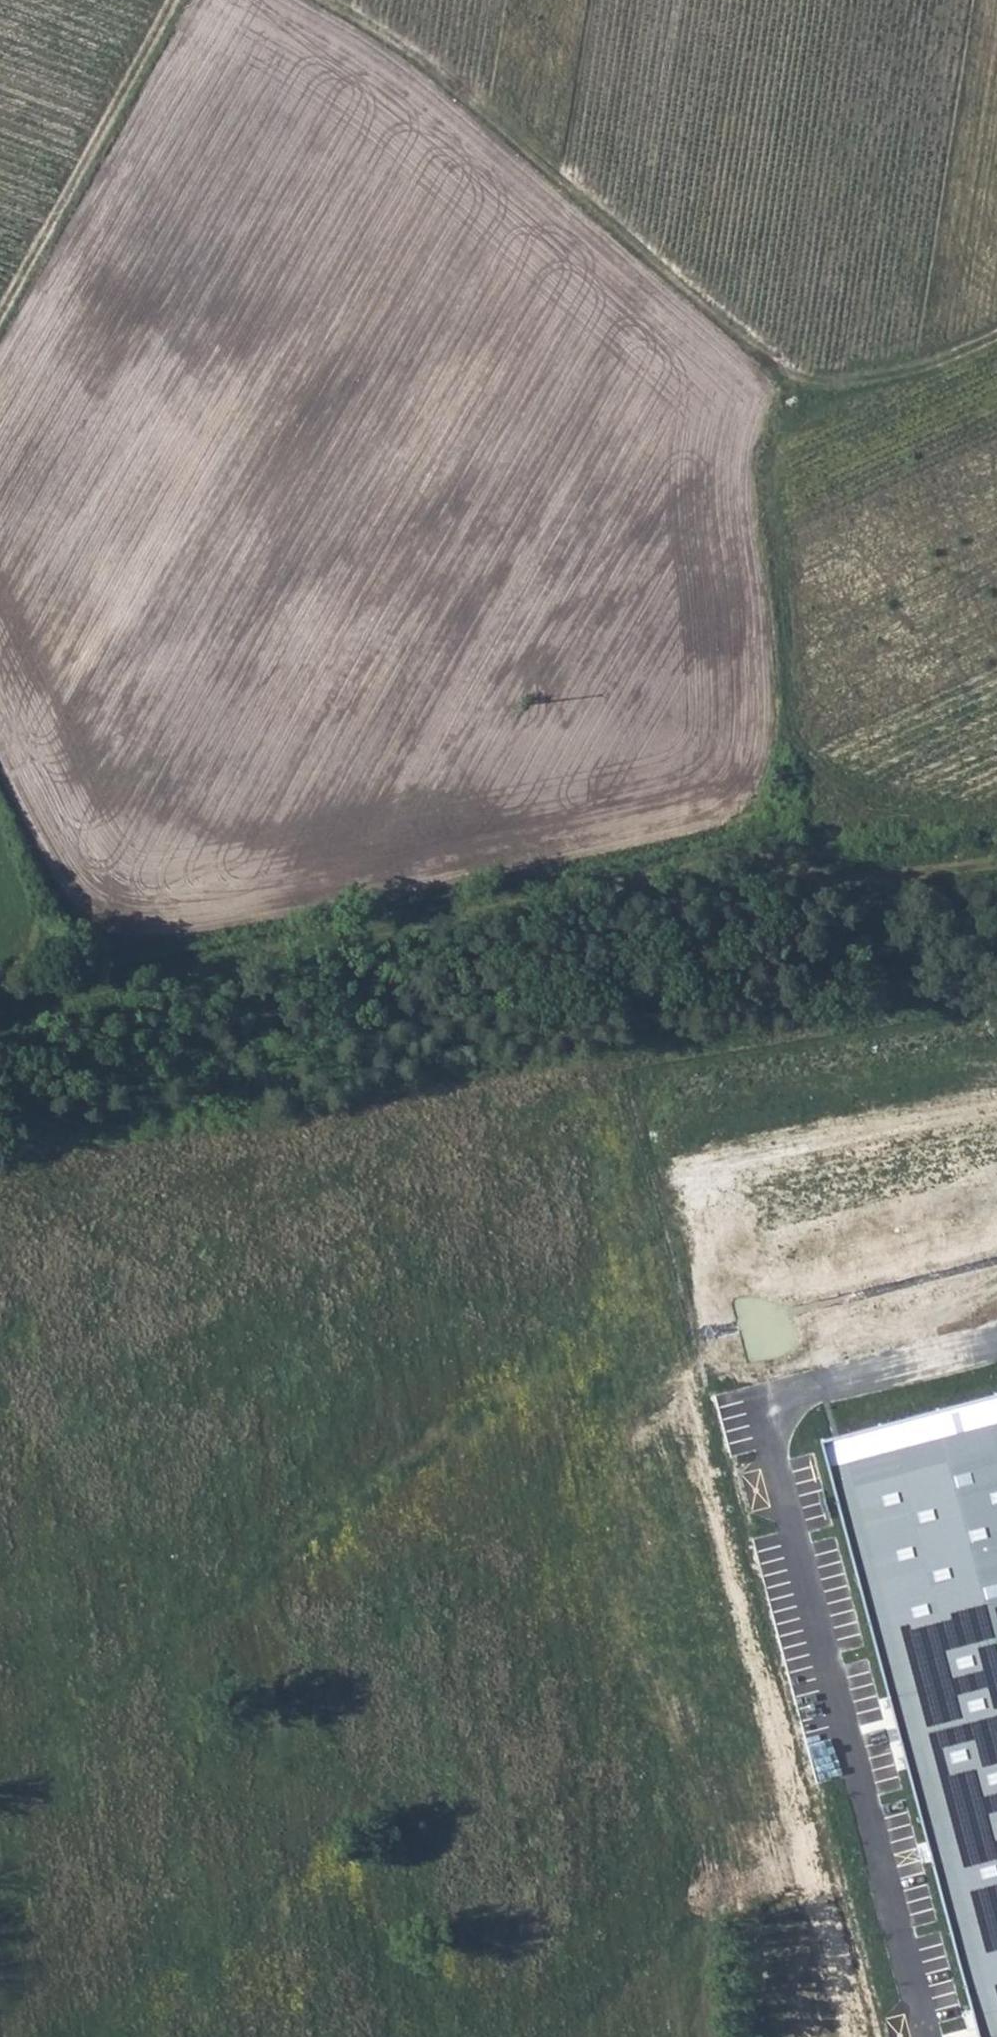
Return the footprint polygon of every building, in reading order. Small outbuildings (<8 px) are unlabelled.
[(826,1431),(985,2036),(996,2036),(996,1387),(826,1431)]
